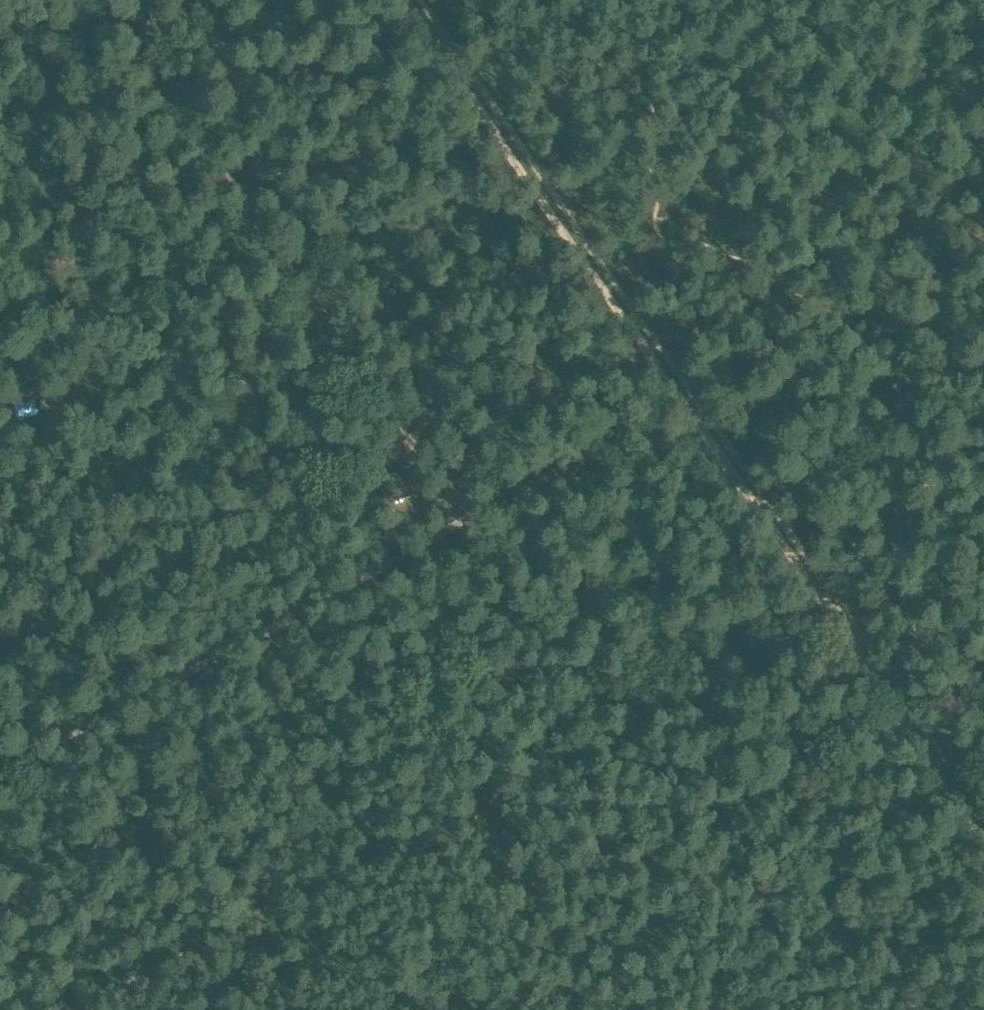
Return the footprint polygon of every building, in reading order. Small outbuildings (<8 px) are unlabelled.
[(10,399),(19,411),(43,394),(29,374),(9,388),(14,396),(10,399)] [(381,490),(386,504),(414,494),(405,470),(382,480),(385,489),(381,490)]
